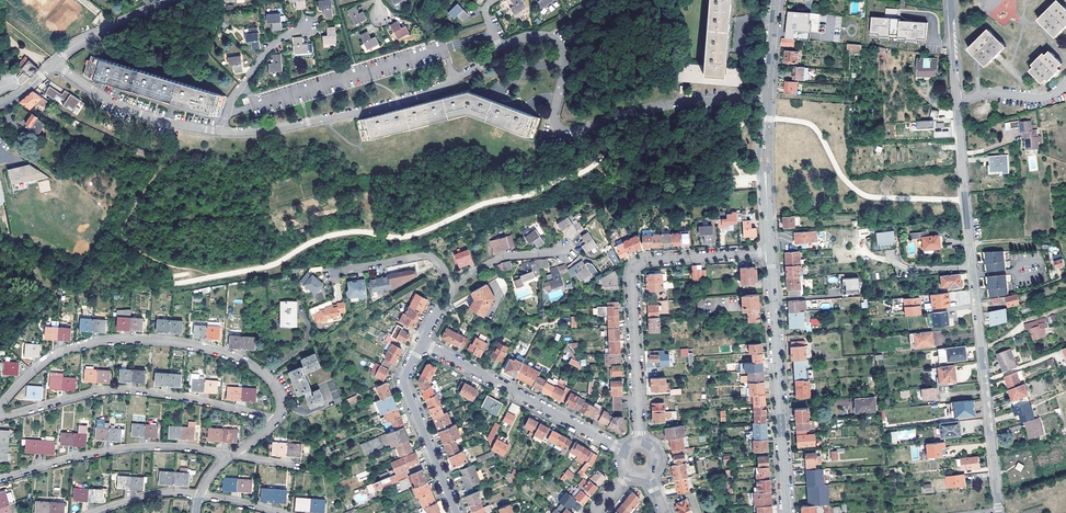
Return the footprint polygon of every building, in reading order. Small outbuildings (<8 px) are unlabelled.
[(291,9),(299,9),(299,0),(286,0),(286,1),(290,1),(291,9)] [(319,16),(327,15),(327,0),(314,0),(314,8),(319,8),(319,16)] [(520,0),(510,0),(513,4),(509,7),(514,14),(524,7),(520,0)] [(704,65),(703,72),(724,74),(730,0),(709,0),(704,65)] [(1059,1),(1039,20),(1056,37),(1065,28),(1065,8),(1059,1)] [(454,14),(460,19),(466,13),(454,2),(445,11),(450,17),(454,14)] [(362,17),(359,11),(354,13),(350,6),(343,10),(350,23),(362,17)] [(797,11),(790,11),(789,30),(810,31),(812,12),(804,12),(800,11),(799,11),(797,11)] [(266,22),(267,30),(275,29),(274,13),(261,14),(261,22),(266,22)] [(892,38),(892,37),(900,37),(901,21),(901,19),(893,18),(881,17),(872,16),(871,35),(878,36),(878,37),(892,38)] [(405,32),(401,25),(397,27),(392,19),(386,23),(394,38),(405,32)] [(927,43),(928,44),(929,24),(921,24),(909,22),(901,21),(900,37),(899,37),(899,41),(906,42),(906,43),(920,44),(920,43),(927,43)] [(318,36),(318,43),(332,42),(331,26),(322,26),(323,35),(318,36)] [(1006,47),(989,29),(969,49),(987,66),(998,55),(1006,47)] [(809,40),(810,31),(789,30),(788,38),(796,39),(809,40)] [(375,43),(371,35),(367,37),(363,31),(356,35),(363,49),(375,43)] [(251,41),(252,49),(260,48),(258,32),(244,34),(245,42),(251,41)] [(307,44),(302,45),(297,45),(296,37),(288,38),(290,54),(303,53),(308,52),(307,44)] [(795,46),(796,39),(788,38),(782,38),(782,45),(795,46)] [(799,62),(800,51),(787,50),(786,61),(799,62)] [(1063,64),(1051,51),(1047,55),(1044,53),(1033,64),(1035,67),(1031,71),(1043,83),(1048,79),(1050,81),(1055,76),(1061,70),(1059,68),(1063,64)] [(93,54),(86,75),(216,113),(223,93),(93,54)] [(263,64),(264,72),(277,71),(275,54),(267,55),(267,61),(265,61),(265,64),(263,64)] [(234,65),(235,72),(243,71),(241,55),(228,57),(229,65),(234,65)] [(26,70),(32,76),(41,68),(27,56),(19,64),(26,70)] [(938,75),(938,58),(918,58),(919,75),(925,75),(938,75)] [(679,76),(679,78),(741,83),(743,68),(727,67),(726,74),(724,74),(724,76),(703,74),(703,72),(704,65),(680,63),(679,76)] [(795,78),(805,79),(805,80),(812,81),(813,67),(795,66),(795,78)] [(4,71),(11,90),(17,87),(24,83),(32,76),(26,70),(25,72),(20,68),(13,68),(4,71)] [(11,90),(4,71),(0,72),(0,95),(4,93),(7,91),(11,90)] [(788,81),(786,93),(786,94),(798,94),(799,81),(788,81)] [(64,104),(74,110),(82,99),(66,89),(63,93),(51,85),(46,92),(55,99),(58,94),(67,100),(64,104)] [(45,105),(48,100),(34,90),(28,96),(21,101),(31,108),(39,101),(45,105)] [(466,113),(531,136),(538,117),(466,91),(355,120),(360,140),(466,113)] [(41,117),(34,113),(28,122),(33,126),(31,128),(30,130),(38,135),(46,122),(41,118),(41,117)] [(918,129),(935,128),(934,120),(918,121),(918,129)] [(935,133),(944,133),(943,120),(934,120),(935,128),(935,133)] [(50,125),(46,122),(38,135),(42,138),(50,125)] [(1014,132),(1022,131),(1023,135),(1026,135),(1028,152),(1025,152),(1026,157),(1039,156),(1038,145),(1042,145),(1041,140),(1038,141),(1038,139),(1039,139),(1038,133),(1034,133),(1034,135),(1033,135),(1032,124),(1022,125),(1013,126),(1014,132)] [(1008,155),(990,156),(991,174),(1009,173),(1008,155)] [(14,167),(9,168),(13,183),(48,174),(31,163),(19,166),(15,168),(14,167)] [(880,182),(890,188),(895,179),(886,174),(880,182)] [(737,212),(738,220),(743,220),(743,236),(756,235),(756,228),(751,228),(751,220),(746,220),(745,210),(741,210),(741,212),(737,212)] [(730,218),(728,218),(719,219),(719,227),(723,227),(723,225),(731,224),(731,222),(738,222),(738,220),(737,212),(737,211),(733,212),(733,213),(729,213),(730,218)] [(794,215),(783,216),(783,227),(794,226),(794,215)] [(570,242),(583,230),(578,224),(573,227),(567,219),(556,227),(561,233),(562,232),(570,242)] [(713,241),(712,226),(700,226),(700,234),(705,234),(705,242),(713,241)] [(680,231),(680,228),(676,228),(677,232),(671,233),(671,244),(681,244),(680,231)] [(533,242),(537,248),(544,243),(535,230),(530,233),(527,229),(521,234),(528,245),(533,242)] [(662,245),(661,234),(655,234),(655,229),(651,229),(651,233),(651,234),(652,246),(662,245)] [(690,231),(680,231),(681,244),(690,243),(690,231)] [(816,241),(815,231),(795,232),(795,242),(816,241)] [(876,234),(893,232),(893,231),(870,234),(873,253),(895,250),(895,246),(878,248),(876,234)] [(928,236),(928,231),(912,233),(912,238),(922,237),(924,253),(933,252),(933,247),(940,247),(938,235),(928,236)] [(893,232),(876,234),(878,248),(895,246),(893,232)] [(580,247),(585,254),(596,246),(587,233),(580,237),(585,244),(580,247)] [(671,233),(661,234),(662,245),(671,244),(671,233)] [(652,246),(651,234),(643,235),(644,246),(652,246)] [(639,235),(630,238),(632,243),(631,243),(634,249),(641,246),(639,235)] [(502,254),(502,252),(510,249),(515,248),(512,236),(507,237),(491,242),(495,256),(502,254)] [(622,242),(627,252),(634,249),(631,243),(632,243),(630,238),(622,242)] [(627,253),(627,252),(622,242),(621,242),(622,243),(616,246),(619,250),(617,251),(620,256),(627,253)] [(466,262),(467,265),(474,262),(470,250),(457,255),(461,264),(466,262)] [(607,253),(614,265),(620,262),(613,250),(607,253)] [(800,260),(800,251),(785,252),(786,266),(801,265),(805,264),(805,260),(802,260),(800,260)] [(1004,251),(986,252),(987,260),(986,260),(986,262),(986,264),(987,264),(988,272),(1006,270),(1004,251)] [(1064,260),(1055,262),(1056,268),(1061,267),(1061,269),(1063,268),(1062,266),(1065,266),(1064,260)] [(509,261),(502,262),(504,271),(511,269),(509,261)] [(575,276),(579,282),(591,275),(592,276),(597,273),(592,265),(587,263),(584,265),(581,261),(574,266),(568,271),(571,278),(575,276)] [(513,281),(516,289),(523,286),(521,282),(539,276),(534,263),(529,264),(528,263),(521,266),(521,267),(519,268),(521,274),(518,275),(519,278),(513,281)] [(702,278),(701,270),(701,265),(692,265),(693,281),(702,281),(702,278)] [(801,271),(801,265),(786,266),(787,277),(799,276),(799,271),(801,271)] [(741,267),(741,275),(756,274),(755,266),(741,267)] [(395,282),(396,284),(411,275),(411,273),(415,272),(414,268),(411,269),(410,268),(387,272),(388,273),(390,284),(395,282)] [(553,281),(551,281),(543,284),(543,290),(545,292),(558,288),(557,287),(563,286),(560,276),(567,273),(565,268),(550,273),(552,279),(553,281)] [(314,277),(315,276),(311,273),(310,274),(307,271),(299,281),(303,284),(304,283),(314,292),(313,293),(316,301),(325,297),(321,290),(319,288),(322,284),(322,282),(319,280),(317,279),(314,277)] [(605,289),(617,289),(617,275),(614,271),(599,280),(605,289)] [(377,278),(377,277),(370,278),(371,283),(370,284),(371,290),(376,289),(377,292),(382,291),(382,289),(387,288),(386,286),(390,285),(390,284),(388,273),(380,275),(381,276),(381,277),(377,278)] [(646,274),(647,281),(662,280),(662,273),(649,274),(646,274)] [(960,287),(959,273),(940,275),(942,288),(960,287)] [(756,274),(741,275),(742,284),(754,283),(754,281),(756,280),(756,274)] [(1007,275),(989,277),(990,285),(989,285),(989,287),(989,289),(990,289),(991,297),(1007,295),(1009,295),(1007,275)] [(504,295),(508,288),(502,276),(495,279),(504,295)] [(804,293),(802,276),(799,276),(787,277),(788,296),(801,296),(804,293)] [(858,277),(840,279),(840,289),(840,291),(853,290),(853,293),(859,292),(858,277)] [(353,282),(351,280),(348,281),(349,288),(347,290),(348,294),(350,296),(358,295),(359,297),(367,296),(365,278),(356,280),(356,281),(353,282)] [(667,288),(667,280),(662,280),(647,281),(647,287),(650,287),(650,289),(667,288)] [(482,315),(492,297),(485,285),(470,292),(474,299),(469,308),(477,312),(482,315)] [(410,306),(421,312),(427,300),(416,294),(410,306)] [(758,294),(742,295),(743,311),(748,311),(757,310),(759,310),(758,294)] [(1017,294),(1007,297),(1009,307),(1020,304),(1017,294)] [(931,296),(932,310),(950,309),(949,298),(949,295),(931,296)] [(706,314),(704,297),(697,297),(698,314),(706,314)] [(921,306),(920,298),(901,300),(902,307),(905,306),(905,308),(921,306)] [(321,320),(327,319),(327,318),(332,317),(332,315),(336,315),(339,314),(339,313),(345,312),(344,301),(336,302),(337,304),(337,306),(332,307),(331,305),(330,300),(309,308),(312,317),(314,317),(315,323),(321,322),(321,320)] [(788,300),(789,312),(800,311),(799,300),(788,300)] [(1039,307),(1037,300),(1025,304),(1023,304),(1017,306),(1018,309),(1021,308),(1022,308),(1023,309),(1024,312),(1039,307)] [(294,316),(296,316),(295,301),(280,301),(281,323),(294,323),(294,316)] [(608,315),(619,315),(618,301),(608,302),(608,315)] [(649,304),(649,317),(659,317),(659,311),(659,304),(649,304)] [(421,312),(410,306),(409,306),(405,313),(417,319),(421,312)] [(119,320),(120,320),(121,316),(133,317),(134,311),(120,309),(119,320)] [(992,313),(994,327),(1002,325),(1009,323),(1007,309),(992,311),(992,313)] [(757,310),(748,311),(749,325),(759,324),(759,314),(757,314),(757,310)] [(804,317),(804,311),(800,311),(789,312),(790,327),(803,327),(803,317),(804,317)] [(947,316),(947,312),(932,313),(933,325),(946,324),(946,316),(947,316)] [(417,319),(405,313),(400,322),(413,328),(417,320),(417,319)] [(619,315),(608,315),(609,326),(614,326),(619,326),(618,320),(619,320),(619,315)] [(96,328),(97,317),(84,316),(83,327),(96,328)] [(132,328),(133,317),(121,316),(120,320),(120,327),(132,328)] [(97,317),(96,328),(108,329),(109,318),(97,317)] [(133,317),(132,328),(145,329),(146,318),(133,317)] [(650,332),(660,330),(659,317),(649,317),(650,332)] [(172,331),(173,319),(160,318),(159,330),(172,331)] [(173,319),(172,331),(185,332),(186,320),(173,319)] [(1032,324),(1027,326),(1028,330),(1032,329),(1035,340),(1048,336),(1046,328),(1049,327),(1048,321),(1032,325),(1032,324)] [(61,338),(61,326),(54,325),(48,325),(48,337),(61,338)] [(210,337),(211,326),(198,325),(197,336),(210,337)] [(61,326),(61,338),(73,338),(74,327),(61,326)] [(211,326),(210,337),(222,338),(223,327),(211,326)] [(619,326),(614,326),(614,328),(609,328),(610,340),(619,340),(620,340),(619,326)] [(451,342),(456,332),(447,327),(442,337),(451,342)] [(391,337),(396,339),(397,338),(405,342),(409,334),(401,329),(399,334),(394,331),(391,337)] [(929,331),(910,333),(911,341),(915,340),(916,346),(932,344),(932,339),(933,339),(932,330),(929,331)] [(459,344),(464,336),(456,332),(451,342),(458,346),(459,344)] [(244,347),(245,336),(232,335),(231,346),(244,347)] [(396,339),(391,337),(388,335),(385,340),(392,344),(393,345),(396,339)] [(245,336),(244,347),(257,348),(257,337),(245,336)] [(464,336),(459,344),(463,346),(468,338),(464,336)] [(487,343),(475,336),(471,344),(470,343),(467,349),(474,353),(473,353),(480,357),(487,343)] [(619,340),(610,340),(610,353),(620,353),(620,346),(619,340)] [(804,359),(806,359),(805,340),(791,341),(792,360),(794,360),(804,359)] [(27,342),(26,355),(41,356),(42,343),(27,342)] [(491,355),(501,360),(508,347),(498,342),(491,355)] [(749,343),(749,353),(752,352),(762,352),(761,342),(749,343)] [(389,351),(398,355),(401,349),(393,345),(392,344),(391,346),(390,345),(388,350),(389,351)] [(964,359),(963,345),(937,348),(938,362),(952,361),(952,360),(964,359)] [(688,347),(680,348),(681,357),(688,356),(688,347)] [(1010,349),(997,354),(1004,372),(1017,367),(1010,349)] [(651,361),(660,361),(660,365),(670,365),(669,353),(665,353),(665,350),(650,350),(651,361)] [(398,355),(389,351),(385,358),(393,363),(398,355)] [(307,371),(314,368),(320,366),(320,365),(315,352),(301,358),(303,365),(288,371),(299,394),(305,391),(312,406),(324,400),(319,388),(312,391),(303,372),(307,371)] [(762,361),(762,352),(752,352),(752,358),(750,358),(750,362),(762,361)] [(620,353),(610,353),(610,358),(611,365),(621,365),(620,359),(621,359),(620,353)] [(577,361),(571,357),(569,362),(580,369),(580,366),(577,361)] [(516,376),(523,363),(516,359),(515,360),(511,358),(505,370),(516,376)] [(804,373),(804,359),(794,360),(796,380),(809,379),(808,373),(804,373)] [(6,360),(5,372),(19,373),(20,361),(6,360)] [(380,365),(388,369),(391,364),(383,360),(380,365)] [(320,366),(327,381),(336,402),(343,400),(326,363),(320,365),(320,366)] [(388,369),(380,365),(375,363),(370,372),(375,375),(383,379),(388,369)] [(533,385),(538,376),(533,373),(535,369),(523,363),(516,376),(533,385)] [(430,379),(436,368),(430,364),(429,364),(427,364),(422,375),(430,379)] [(954,381),(953,364),(937,366),(939,382),(954,381)] [(621,365),(611,365),(612,368),(610,367),(610,374),(608,374),(608,379),(612,378),(612,375),(621,375),(621,365)] [(321,383),(327,381),(320,366),(314,368),(321,383)] [(133,381),(134,369),(121,368),(120,380),(133,381)] [(321,383),(314,368),(307,371),(308,373),(306,374),(312,387),(321,383)] [(98,381),(98,370),(86,369),(85,380),(98,381)] [(134,369),(133,381),(146,382),(146,370),(134,369)] [(98,370),(98,381),(110,382),(111,371),(98,370)] [(746,382),(763,381),(763,376),(763,370),(748,371),(748,374),(741,375),(741,382),(746,382)] [(1010,389),(1025,384),(1026,383),(1021,371),(1005,377),(1010,389)] [(168,386),(169,374),(157,373),(156,385),(168,386)] [(169,374),(168,386),(180,387),(181,375),(169,374)] [(430,379),(422,375),(418,381),(422,390),(437,384),(436,382),(430,385),(429,382),(430,379)] [(62,389),(63,377),(51,376),(49,388),(62,389)] [(461,390),(465,383),(468,378),(464,376),(458,388),(461,390)] [(542,390),(547,380),(538,376),(533,385),(542,390)] [(63,377),(62,389),(75,390),(75,379),(63,377)] [(652,390),(666,389),(666,388),(665,377),(651,377),(652,390)] [(205,392),(206,380),(193,379),(192,391),(205,392)] [(551,395),(556,386),(557,384),(548,379),(547,380),(542,390),(551,395)] [(810,396),(809,379),(796,380),(797,397),(810,396)] [(206,380),(205,392),(217,393),(218,381),(206,380)] [(613,395),(620,395),(622,394),(621,380),(612,381),(613,395)] [(763,381),(746,382),(747,395),(750,394),(764,393),(764,390),(763,381)] [(383,383),(377,386),(382,398),(392,394),(387,382),(383,383)] [(465,383),(461,390),(460,393),(473,400),(478,390),(465,383)] [(27,384),(26,398),(41,399),(42,386),(27,384)] [(437,384),(422,390),(424,393),(426,398),(437,394),(440,393),(437,384)] [(1025,384),(1010,389),(1013,397),(1011,397),(1014,407),(1029,402),(1027,395),(1029,395),(1025,384)] [(556,386),(551,395),(563,402),(569,392),(556,386)] [(242,400),(243,388),(229,387),(228,399),(242,400)] [(936,401),(935,394),(935,391),(938,391),(937,387),(920,388),(922,402),(936,401)] [(243,388),(242,400),(256,401),(257,390),(243,388)] [(576,396),(578,393),(572,390),(565,403),(579,410),(585,401),(576,396)] [(348,398),(350,401),(362,396),(361,392),(348,398)] [(754,401),(754,405),(765,404),(764,393),(750,394),(751,401),(754,401)] [(392,394),(382,398),(375,401),(380,414),(397,407),(392,394)] [(430,408),(440,404),(441,404),(437,394),(426,398),(430,408)] [(676,401),(675,394),(666,394),(665,394),(666,402),(676,401)] [(482,407),(497,415),(503,404),(487,395),(487,397),(482,407)] [(875,411),(874,396),(855,397),(856,412),(875,411)] [(973,399),(954,401),(955,416),(974,414),(973,407),(973,399)] [(595,418),(599,409),(585,401),(580,411),(595,418)] [(653,411),(664,411),(664,402),(652,403),(653,411)] [(1035,419),(1029,402),(1014,407),(1017,415),(1020,414),(1022,419),(1023,423),(1026,422),(1035,419)] [(434,417),(444,413),(440,404),(430,408),(434,417)] [(765,404),(754,405),(754,414),(765,413),(765,404)] [(380,414),(379,414),(383,424),(387,422),(401,416),(397,407),(380,414)] [(609,424),(613,417),(613,416),(608,413),(609,412),(601,407),(599,409),(595,418),(599,421),(600,419),(603,421),(603,423),(605,422),(609,424)] [(808,407),(795,408),(796,415),(796,421),(809,420),(808,407)] [(1014,407),(1012,408),(1016,420),(1022,419),(1020,414),(1017,415),(1014,407)] [(664,411),(653,411),(654,421),(664,420),(664,417),(672,416),(672,414),(672,410),(664,411)] [(439,430),(452,425),(447,412),(444,413),(434,417),(439,430)] [(515,417),(507,412),(502,420),(511,424),(515,417)] [(765,413),(754,414),(755,422),(766,422),(765,413)] [(401,416),(387,422),(391,431),(403,426),(404,425),(401,416)] [(613,417),(609,424),(608,426),(619,432),(623,430),(623,417),(613,417)] [(531,431),(534,432),(539,423),(529,418),(524,427),(531,431)] [(1032,438),(1038,436),(1044,434),(1039,418),(1035,419),(1026,422),(1028,428),(1029,428),(1032,438)] [(97,419),(97,428),(110,428),(110,423),(105,422),(105,420),(97,419)] [(814,421),(809,421),(809,420),(796,421),(797,430),(809,429),(815,429),(814,421)] [(960,435),(959,420),(937,422),(938,434),(943,433),(943,437),(960,435)] [(497,421),(491,433),(495,435),(501,423),(497,421)] [(755,422),(754,423),(754,433),(746,433),(746,440),(753,440),(767,439),(766,422),(755,422)] [(145,436),(146,424),(133,423),(132,435),(145,436)] [(452,425),(439,430),(444,443),(454,439),(461,436),(456,423),(452,425)] [(545,438),(550,429),(540,423),(533,436),(540,439),(542,436),(545,438)] [(146,424),(145,436),(158,437),(158,425),(146,424)] [(181,438),(182,427),(169,426),(168,437),(181,438)] [(408,438),(403,426),(391,431),(387,433),(392,445),(408,438)] [(182,427),(181,438),(194,439),(194,428),(188,428),(182,427)] [(109,439),(110,428),(97,428),(97,432),(96,439),(109,439)] [(110,428),(109,439),(121,440),(122,434),(124,434),(125,429),(110,428)] [(222,441),(223,429),(208,428),(208,440),(222,441)] [(1029,428),(1028,428),(1031,440),(1038,438),(1038,436),(1032,438),(1029,428)] [(223,429),(222,441),(236,442),(237,430),(223,429)] [(556,444),(561,435),(555,433),(556,432),(550,429),(545,438),(556,444)] [(684,436),(683,429),(668,431),(665,432),(667,439),(670,438),(682,436),(684,436)] [(809,429),(797,430),(798,446),(814,445),(814,434),(810,434),(809,429)] [(9,445),(9,430),(0,430),(0,444),(9,445)] [(891,441),(916,440),(915,430),(891,431),(891,441)] [(74,444),(75,433),(62,432),(61,443),(74,444)] [(75,433),(74,444),(86,445),(87,434),(75,433)] [(561,435),(556,444),(556,445),(561,448),(559,450),(565,453),(572,441),(561,435)] [(359,444),(363,451),(381,443),(378,436),(359,444)] [(682,436),(670,438),(672,450),(683,449),(684,448),(682,436)] [(413,450),(408,438),(396,444),(401,455),(413,450)] [(454,439),(444,443),(449,456),(460,451),(459,449),(454,439)] [(497,439),(492,448),(503,455),(509,446),(497,439)] [(768,450),(767,439),(753,440),(753,441),(754,447),(754,451),(768,450)] [(40,452),(41,441),(27,440),(26,451),(40,452)] [(41,441),(40,452),(55,453),(55,441),(41,441)] [(287,455),(288,443),(274,441),(273,453),(287,455)] [(936,442),(926,443),(928,458),(946,456),(944,441),(936,442)] [(288,443),(287,455),(302,456),(303,444),(288,443)] [(577,455),(583,446),(576,443),(576,444),(574,443),(570,451),(577,455)] [(0,444),(0,458),(8,459),(9,445),(0,444)] [(583,446),(577,455),(588,461),(594,453),(588,450),(589,450),(583,446)] [(683,449),(672,450),(674,461),(676,461),(677,464),(682,463),(681,460),(685,459),(684,453),(683,449)] [(464,450),(460,451),(449,456),(454,466),(468,460),(464,450)] [(401,470),(405,469),(420,463),(415,451),(392,461),(395,468),(392,469),(393,474),(401,470)] [(492,452),(479,457),(481,462),(494,457),(492,452)] [(817,452),(806,453),(806,462),(803,462),(803,467),(807,466),(807,467),(816,467),(815,464),(821,463),(821,456),(817,456),(817,452)] [(594,453),(588,461),(584,463),(589,465),(591,466),(597,455),(594,453)] [(758,457),(759,467),(769,466),(768,456),(758,457)] [(979,467),(978,456),(957,459),(958,469),(979,467)] [(686,467),(687,467),(687,463),(686,462),(682,463),(677,464),(672,465),(676,479),(678,479),(685,477),(688,477),(686,467)] [(1018,462),(1014,468),(1021,472),(1024,466),(1018,462)] [(463,475),(468,487),(481,482),(473,465),(461,469),(463,475)] [(760,472),(760,479),(770,478),(769,466),(759,467),(759,472),(760,472)] [(826,468),(807,469),(808,486),(827,484),(826,468)] [(423,469),(408,475),(407,475),(408,476),(409,481),(412,488),(414,487),(428,482),(423,469)] [(569,477),(572,479),(575,475),(568,469),(560,479),(564,482),(569,477)] [(404,478),(401,470),(393,474),(390,475),(362,487),(365,493),(404,478)] [(508,482),(519,476),(515,470),(505,475),(508,482)] [(596,471),(592,477),(599,484),(606,476),(599,470),(596,471)] [(174,485),(174,473),(160,472),(159,484),(174,485)] [(132,476),(131,487),(143,488),(144,482),(147,482),(147,476),(144,476),(144,477),(138,477),(138,473),(132,473),(132,476)] [(174,473),(174,485),(188,486),(188,474),(180,474),(174,473)] [(966,485),(964,474),(957,475),(948,476),(949,486),(966,485)] [(131,487),(132,476),(119,475),(119,486),(131,487)] [(599,484),(592,477),(583,487),(591,494),(599,484)] [(685,477),(678,479),(678,481),(676,482),(678,492),(690,490),(688,479),(686,480),(685,477)] [(238,490),(239,479),(225,478),(224,489),(238,490)] [(770,491),(770,478),(760,479),(757,479),(757,492),(770,491)] [(239,479),(238,490),(252,492),(253,480),(239,479)] [(419,496),(431,491),(428,482),(414,487),(418,496),(419,496)] [(591,494),(583,487),(579,484),(571,494),(582,504),(591,494)] [(827,484),(808,486),(809,504),(822,504),(824,504),(828,503),(827,484)] [(88,501),(88,489),(74,488),(73,500),(88,501)] [(274,501),(275,489),(262,488),(262,495),(262,500),(274,501)] [(10,505),(15,503),(16,503),(12,489),(7,491),(6,491),(0,493),(0,508),(10,505)] [(88,489),(88,501),(102,502),(102,490),(88,489)] [(275,489),(274,501),(287,502),(288,491),(275,489)] [(425,506),(436,502),(431,491),(419,496),(424,507),(425,506)] [(481,500),(482,500),(478,491),(466,496),(470,505),(481,500)] [(577,510),(582,504),(571,494),(566,491),(559,500),(561,502),(568,507),(570,504),(572,505),(577,510)] [(632,491),(627,497),(636,505),(639,502),(637,501),(640,498),(632,491)] [(757,505),(771,504),(770,491),(757,492),(751,492),(752,506),(754,506),(757,505)] [(627,497),(617,509),(622,512),(627,512),(633,506),(634,507),(636,505),(627,497)] [(311,511),(312,499),(297,498),(297,509),(311,511)] [(686,498),(676,503),(679,509),(677,510),(679,512),(687,512),(688,512),(692,511),(686,498)] [(312,499),(311,511),(325,512),(326,500),(312,499)] [(473,512),(483,507),(483,506),(481,500),(470,505),(473,512)] [(51,502),(37,502),(36,512),(51,512),(51,502)] [(51,512),(65,512),(65,503),(51,502),(51,512)] [(425,506),(427,510),(425,511),(426,512),(427,512),(428,512),(441,512),(436,502),(425,506)] [(563,512),(575,512),(569,508),(568,507),(561,502),(557,508),(563,512)] [(0,508),(0,512),(1,512),(13,512),(12,510),(17,508),(15,503),(10,505),(0,508)] [(483,507),(486,512),(495,510),(492,503),(483,507)] [(510,503),(500,508),(502,512),(514,512),(510,503)] [(771,504),(757,505),(757,511),(754,511),(754,512),(772,512),(771,504)] [(816,506),(817,506),(817,508),(822,507),(822,504),(809,504),(802,505),(802,512),(816,512),(816,506)]
